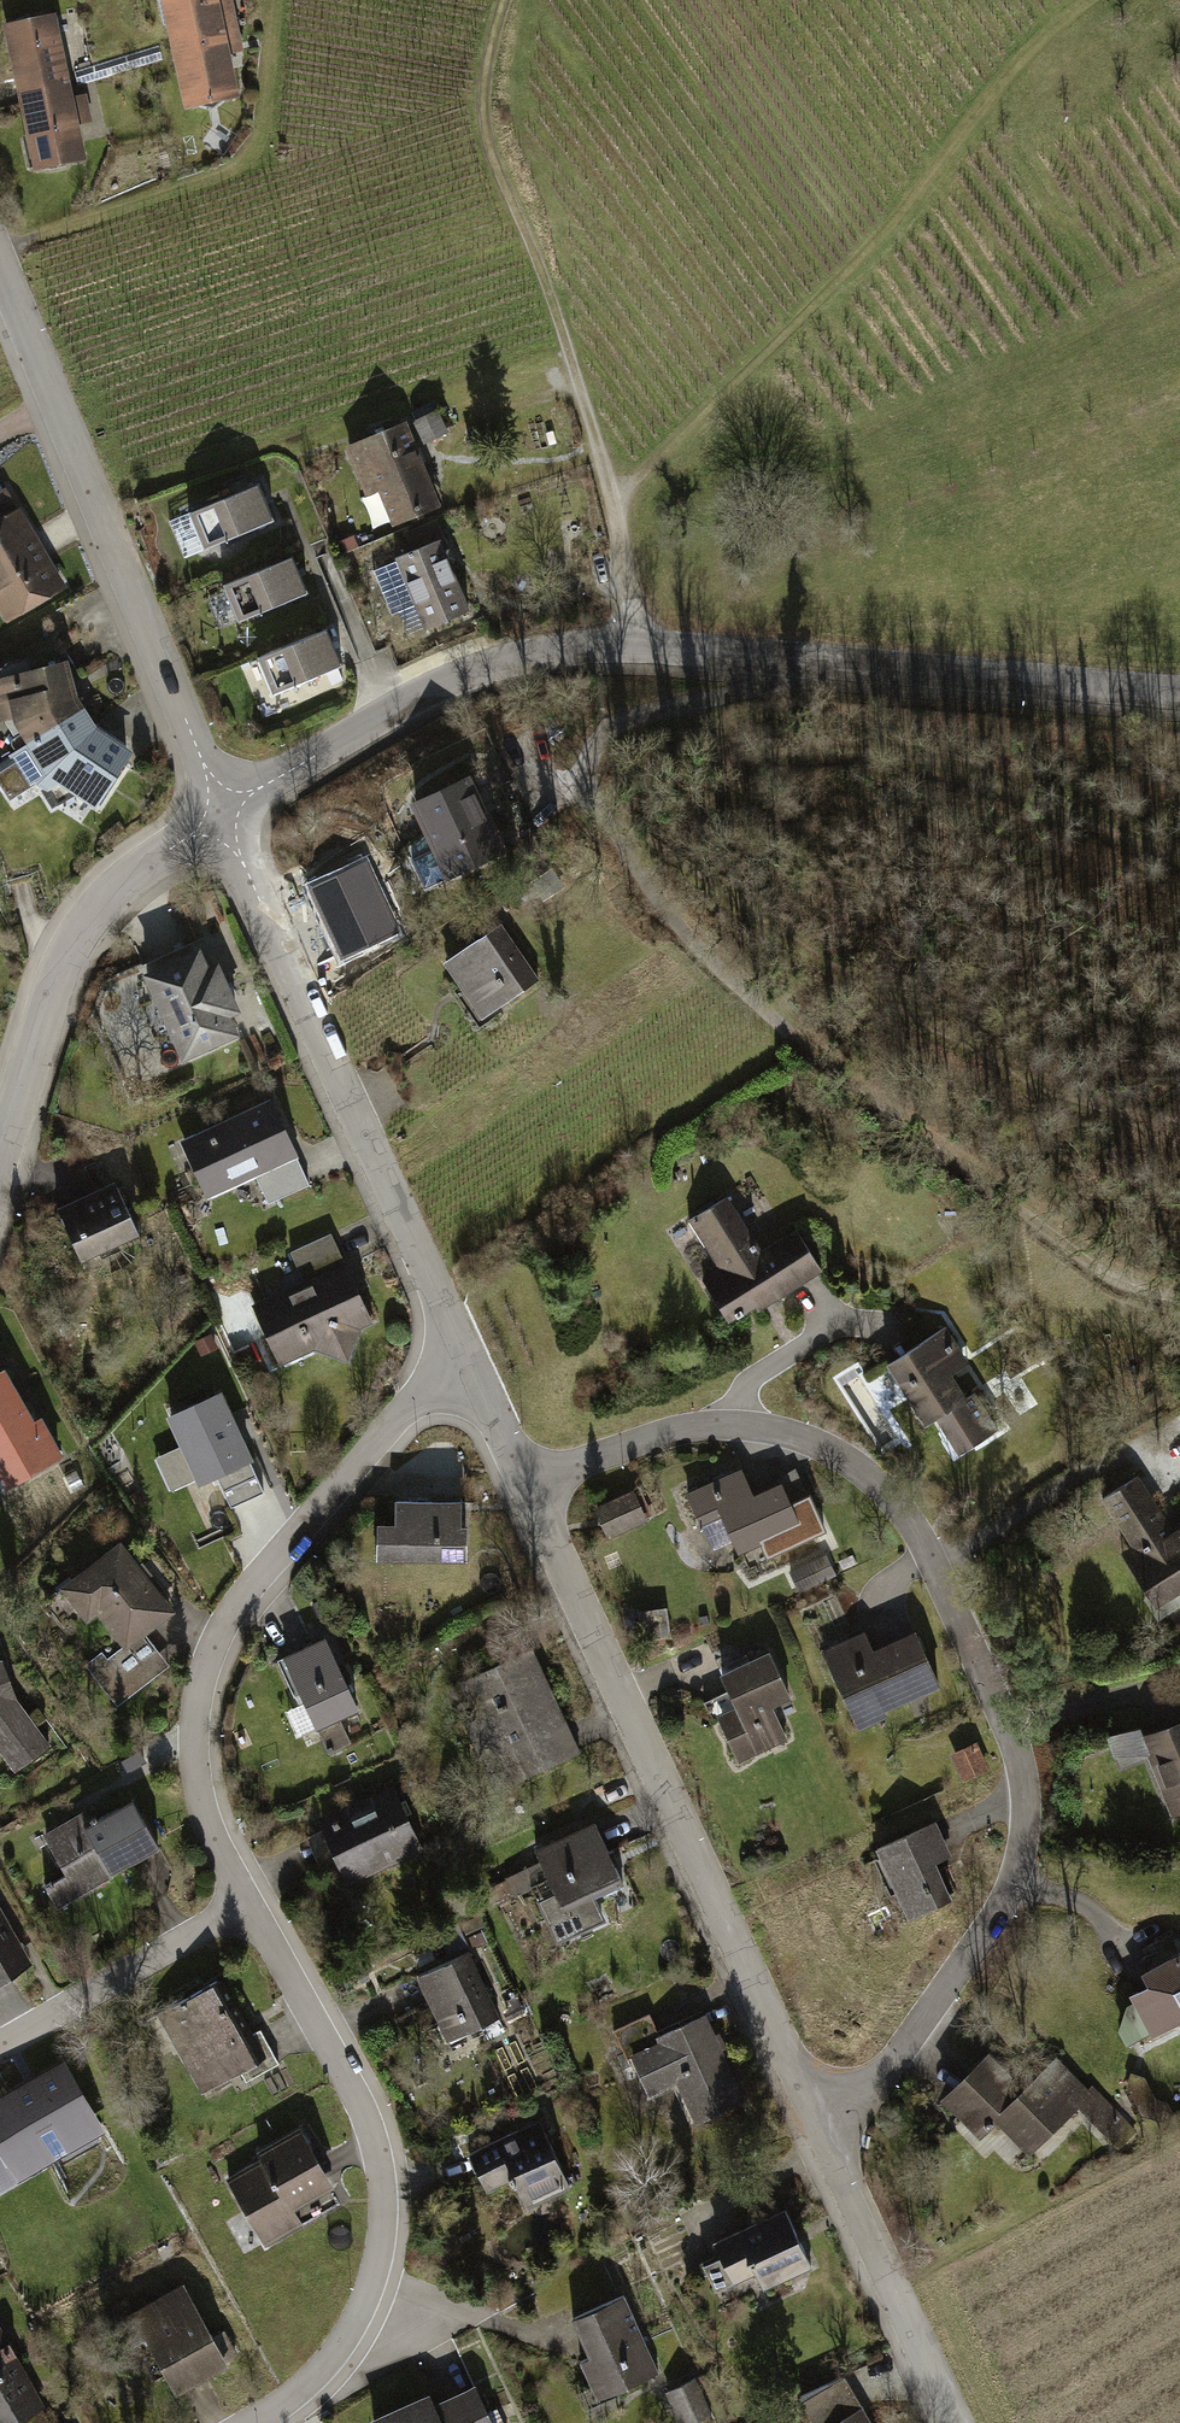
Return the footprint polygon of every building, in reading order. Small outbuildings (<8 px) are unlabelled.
[(174,41),(236,28),(233,10),(217,14),(216,7),(231,3),(230,0),(165,0),(174,41)] [(12,51),(21,91),(66,82),(52,17),(13,25),(18,50),(12,51)] [(239,43),(236,28),(174,41),(188,105),(199,104),(212,107),(223,98),(235,96),(224,46),(239,43)] [(71,106),(66,82),(21,91),(38,168),(82,158),(74,124),(90,121),(86,103),(71,106)] [(437,403),(416,415),(428,436),(449,424),(437,403)] [(403,425),(350,447),(362,476),(373,471),(395,523),(437,505),(403,425)] [(258,484),(189,512),(204,549),(274,520),(258,484)] [(8,616),(60,586),(4,491),(0,493),(0,601),(8,616)] [(204,549),(189,512),(170,521),(184,557),(204,549)] [(397,561),(374,570),(392,614),(415,605),(425,629),(469,611),(442,546),(446,545),(436,521),(407,533),(414,550),(396,558),(397,561)] [(293,557),(223,585),(226,591),(237,620),(238,622),(308,593),(293,557)] [(237,620),(226,591),(206,599),(218,628),(237,620)] [(327,629),(257,657),(272,694),(342,666),(327,629)] [(15,751),(82,711),(74,697),(65,663),(32,672),(28,658),(6,664),(4,664),(3,667),(0,667),(0,680),(1,681),(4,681),(5,685),(0,687),(0,714),(2,721),(14,718),(22,732),(11,740),(11,742),(11,745),(15,751)] [(82,711),(15,751),(0,761),(0,783),(9,797),(41,778),(57,805),(77,793),(93,804),(121,762),(120,757),(125,750),(93,729),(82,711)] [(465,780),(416,803),(450,876),(499,853),(465,780)] [(501,924),(446,961),(462,985),(468,981),(489,1012),(538,979),(501,924)] [(197,953),(147,975),(159,1001),(168,997),(182,1026),(172,1031),(183,1056),(234,1033),(226,1014),(235,1010),(216,967),(206,971),(197,953)] [(271,1103),(184,1143),(208,1194),(255,1173),(268,1203),(309,1184),(271,1103)] [(115,1182),(57,1209),(81,1261),(139,1234),(115,1182)] [(726,1196),(689,1220),(720,1269),(703,1280),(729,1321),(737,1316),(737,1317),(756,1305),(758,1309),(821,1270),(796,1229),(760,1252),(726,1196)] [(304,1282),(254,1306),(280,1362),(315,1346),(347,1360),(360,1326),(371,1321),(331,1234),(291,1252),(304,1282)] [(945,1327),(887,1364),(926,1425),(937,1418),(959,1453),(997,1429),(975,1393),(966,1399),(950,1374),(945,1366),(963,1355),(945,1327)] [(945,1366),(950,1374),(968,1363),(963,1355),(945,1366)] [(0,1372),(0,1469),(9,1485),(59,1456),(41,1423),(33,1427),(2,1371),(0,1372)] [(218,1394),(171,1416),(183,1444),(199,1477),(200,1481),(216,1474),(231,1507),(264,1492),(218,1394)] [(199,1477),(183,1444),(156,1457),(171,1489),(199,1477)] [(796,1467),(751,1494),(752,1497),(780,1485),(789,1505),(809,1496),(796,1467)] [(733,1539),(738,1550),(760,1541),(768,1557),(825,1531),(809,1496),(789,1505),(780,1485),(752,1497),(751,1494),(740,1470),(688,1494),(713,1548),(733,1539)] [(1102,1498),(1133,1546),(1136,1552),(1129,1556),(1154,1594),(1175,1581),(1179,1588),(1179,1511),(1165,1521),(1137,1476),(1102,1498)] [(633,1495),(597,1510),(607,1534),(643,1519),(633,1495)] [(380,1527),(379,1557),(402,1558),(402,1559),(466,1560),(467,1526),(460,1526),(461,1502),(396,1501),(395,1527),(380,1527)] [(119,1546),(76,1580),(97,1608),(126,1644),(107,1659),(98,1666),(110,1681),(154,1646),(142,1632),(169,1611),(119,1546)] [(1133,1546),(1121,1554),(1155,1607),(1179,1591),(1179,1588),(1175,1581),(1154,1594),(1129,1556),(1136,1552),(1133,1546)] [(821,1558),(790,1572),(799,1593),(830,1578),(821,1558)] [(97,1608),(76,1580),(66,1587),(88,1615),(97,1608)] [(864,1633),(824,1652),(849,1706),(873,1695),(879,1708),(937,1681),(916,1635),(874,1654),(864,1633)] [(325,1639),(278,1660),(299,1706),(306,1702),(317,1725),(316,1725),(329,1753),(350,1743),(338,1717),(357,1708),(325,1639)] [(98,1666),(107,1659),(101,1652),(86,1664),(117,1704),(168,1664),(154,1646),(110,1681),(98,1666)] [(529,1651),(464,1681),(481,1718),(465,1725),(495,1789),(579,1750),(567,1724),(563,1726),(529,1651)] [(769,1654),(722,1675),(729,1691),(742,1717),(723,1726),(738,1760),(785,1739),(770,1705),(788,1697),(769,1654)] [(15,1767),(47,1743),(2,1682),(0,1678),(0,1747),(15,1767)] [(704,1703),(723,1726),(742,1717),(729,1691),(704,1703)] [(883,1717),(879,1708),(873,1695),(849,1706),(859,1728),(883,1717)] [(1143,1737),(1173,1813),(1179,1810),(1179,1723),(1143,1737)] [(974,1745),(955,1754),(966,1777),(984,1769),(974,1745)] [(128,1771),(144,1762),(138,1751),(123,1760),(128,1771)] [(362,1807),(322,1825),(348,1883),(422,1850),(397,1796),(364,1811),(362,1807)] [(80,1817),(46,1837),(67,1873),(51,1883),(51,1881),(45,1885),(58,1908),(79,1895),(78,1892),(159,1846),(132,1800),(97,1820),(95,1816),(90,1819),(93,1824),(86,1827),(80,1817)] [(935,1821),(877,1848),(888,1872),(894,1869),(903,1889),(897,1892),(908,1917),(950,1897),(934,1862),(950,1855),(935,1821)] [(595,1824),(536,1851),(573,1933),(602,1920),(592,1898),(622,1883),(595,1824)] [(23,1960),(0,1921),(0,1973),(23,1960)] [(468,1952),(417,1975),(447,2041),(498,2017),(468,1952)] [(1134,1996),(1154,2033),(1179,2019),(1179,1956),(1146,1974),(1153,1986),(1134,1996)] [(217,1981),(157,2014),(176,2049),(183,2045),(207,2089),(240,2071),(246,2081),(279,2063),(260,2029),(243,2039),(237,2026),(241,2024),(217,1981)] [(649,2014),(614,2030),(627,2058),(632,2056),(648,2090),(677,2077),(697,2119),(741,2099),(703,2015),(659,2036),(649,2014)] [(989,2055),(944,2098),(964,2119),(975,2108),(986,2120),(983,2122),(988,2128),(998,2118),(1029,2150),(1080,2102),(1088,2094),(1087,2093),(1055,2060),(1023,2091),(989,2055)] [(0,2103),(0,2186),(96,2131),(61,2070),(13,2097),(12,2096),(0,2103)] [(1164,2119),(1172,2117),(1168,2107),(1153,2101),(1143,2077),(1128,2076),(1129,2086),(1143,2113),(1164,2119)] [(1092,2088),(1087,2093),(1088,2094),(1080,2102),(1120,2144),(1133,2131),(1092,2088)] [(519,2130),(469,2153),(487,2191),(510,2180),(512,2184),(516,2182),(527,2207),(570,2187),(543,2128),(523,2137),(519,2130)] [(263,2160),(228,2179),(247,2212),(248,2211),(265,2241),(275,2235),(276,2237),(301,2223),(289,2201),(329,2179),(301,2129),(259,2153),(263,2160)] [(786,2211),(715,2243),(727,2270),(747,2261),(749,2265),(752,2263),(763,2287),(811,2266),(786,2211)] [(184,2288),(135,2315),(176,2388),(224,2361),(223,2359),(235,2353),(223,2332),(212,2338),(184,2288)] [(624,2295),(573,2317),(590,2357),(580,2361),(592,2389),(614,2379),(619,2390),(658,2372),(624,2295)] [(6,2422),(7,2422),(38,2406),(19,2371),(18,2372),(13,2364),(17,2362),(13,2356),(16,2354),(8,2340),(3,2343),(0,2337),(0,2412),(6,2422)] [(842,2374),(802,2397),(816,2422),(870,2422),(842,2374)] [(681,2384),(691,2407),(677,2413),(682,2422),(691,2422),(712,2414),(695,2378),(681,2384)] [(597,2399),(619,2390),(614,2379),(592,2389),(597,2399)] [(667,2390),(677,2413),(691,2407),(681,2384),(667,2390)] [(374,2422),(490,2422),(474,2387),(433,2406),(429,2396),(373,2421),(374,2422)]
